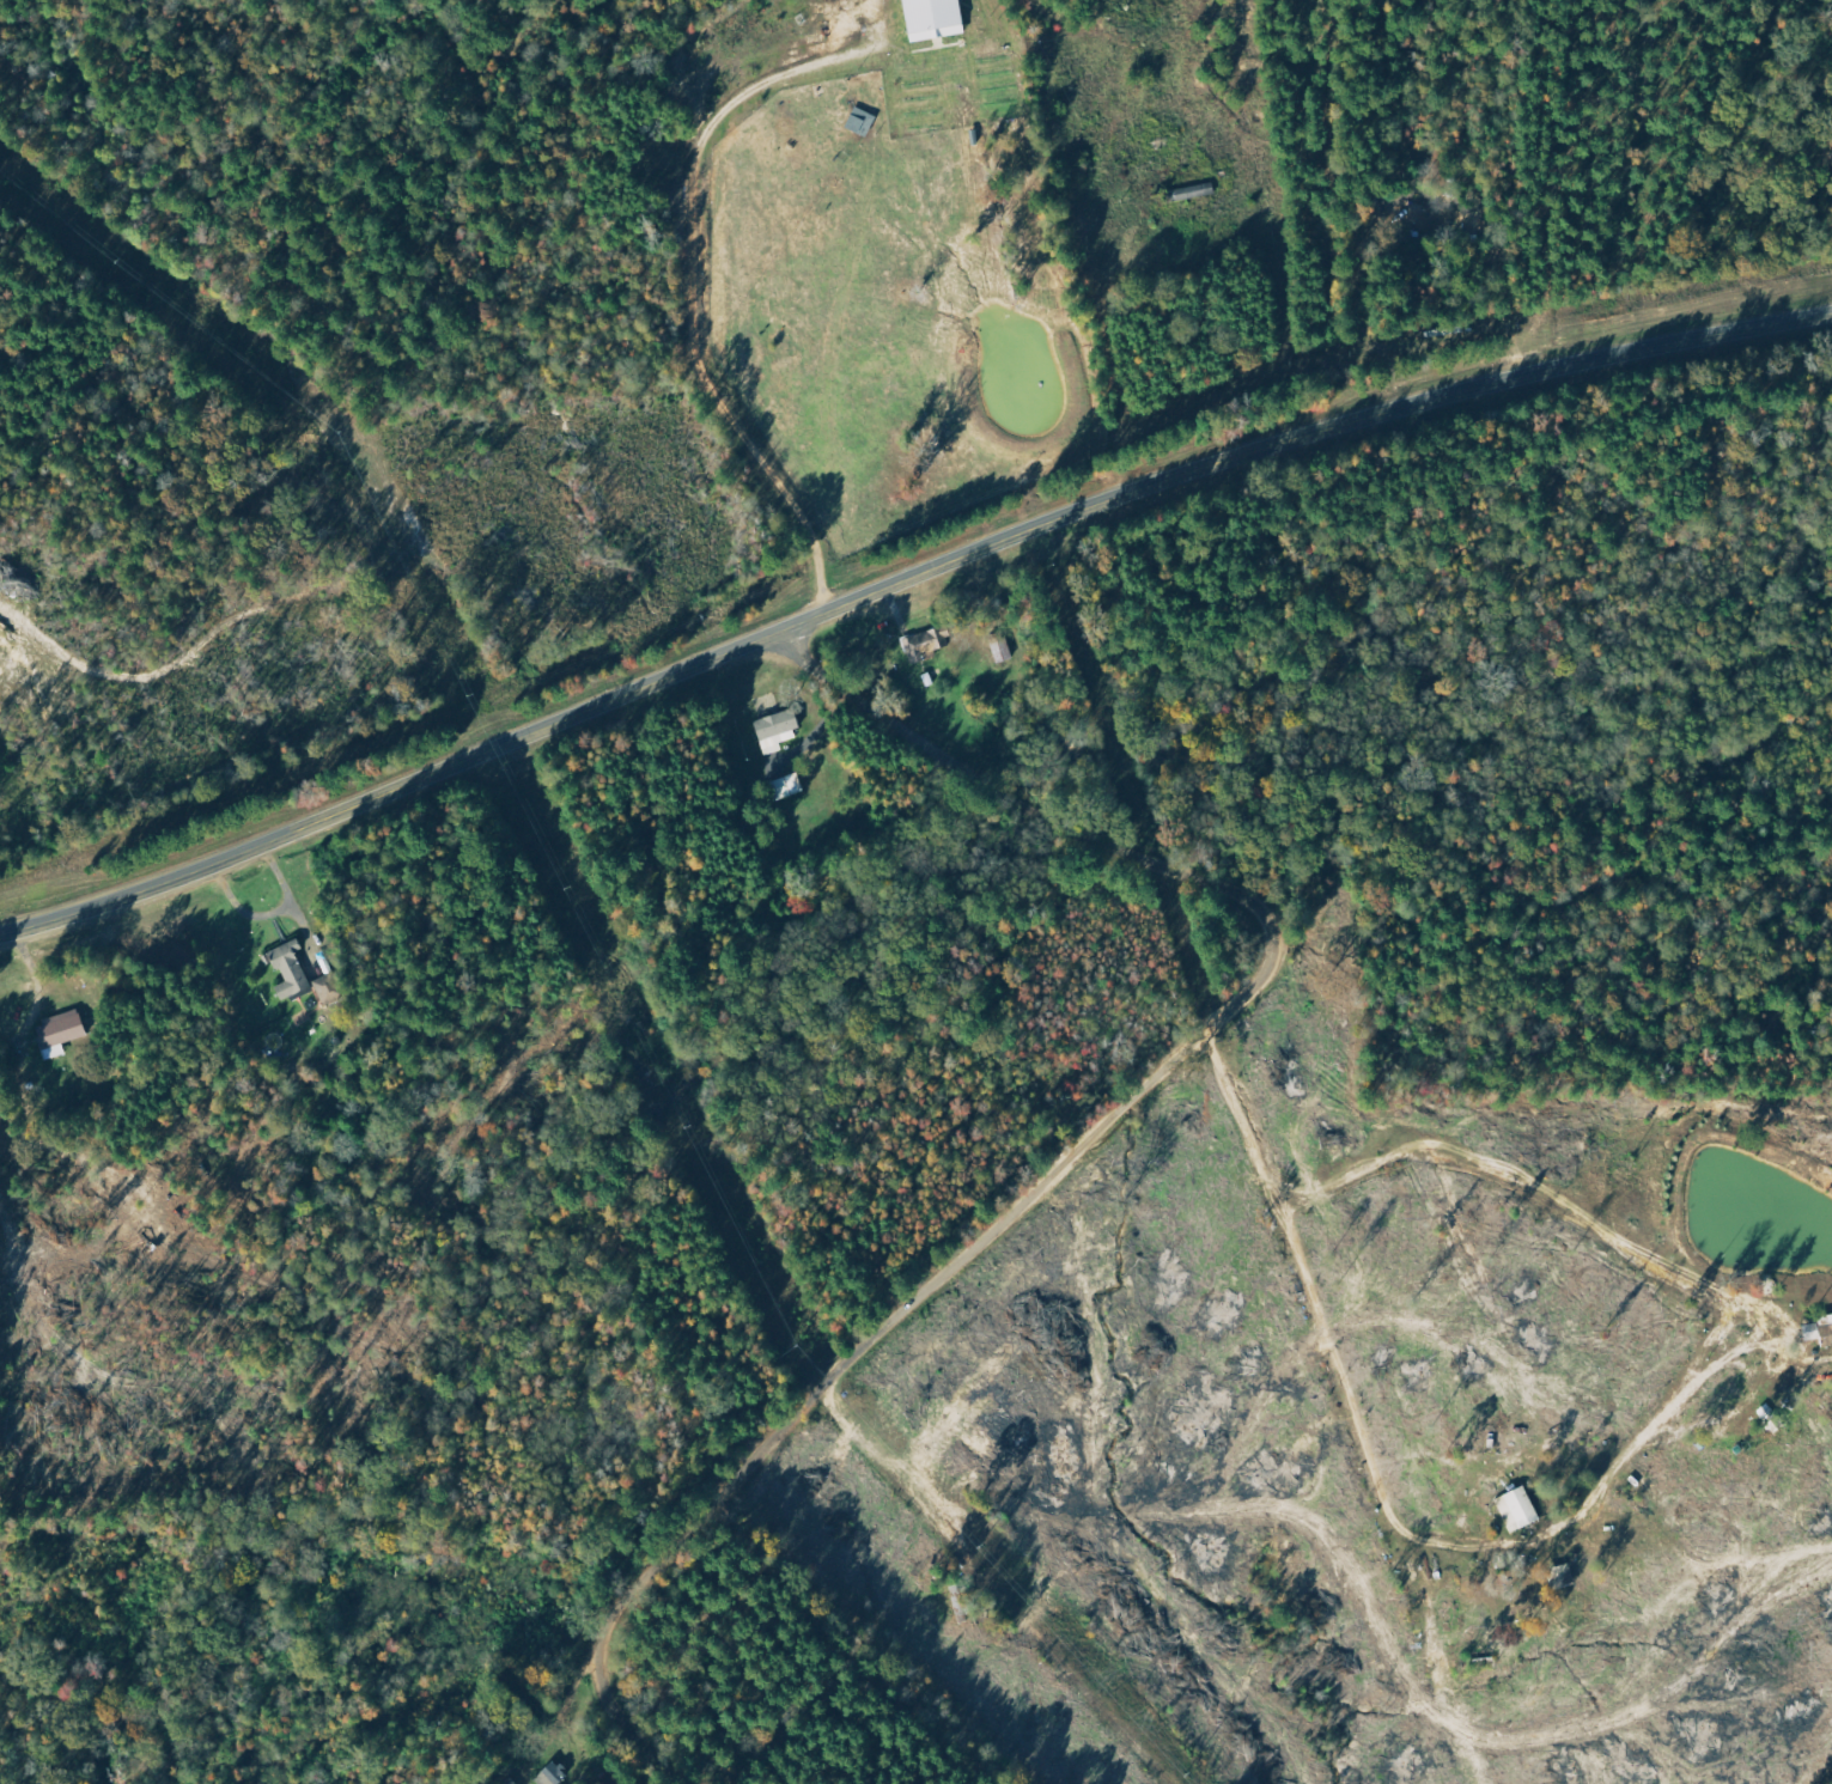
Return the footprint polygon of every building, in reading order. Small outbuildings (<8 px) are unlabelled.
[(912,39),(967,30),(962,0),(906,0),(912,39)] [(848,129),(870,139),(879,117),(857,108),(848,129)] [(1400,218),(1425,219),(1426,206),(1400,205),(1400,218)] [(956,650),(948,626),(905,640),(913,664),(956,650)] [(765,756),(784,752),(783,743),(799,740),(797,729),(802,728),(799,711),(758,719),(765,756)] [(807,792),(800,773),(768,784),(775,803),(807,792)] [(284,1001),(313,989),(299,952),(305,950),(301,941),(267,954),(275,973),(283,970),(289,983),(278,987),(284,1001)] [(47,1061),(68,1055),(64,1045),(89,1037),(81,1011),(36,1025),(47,1061)] [(1512,1534),(1543,1521),(1528,1487),(1497,1500),(1512,1534)]
